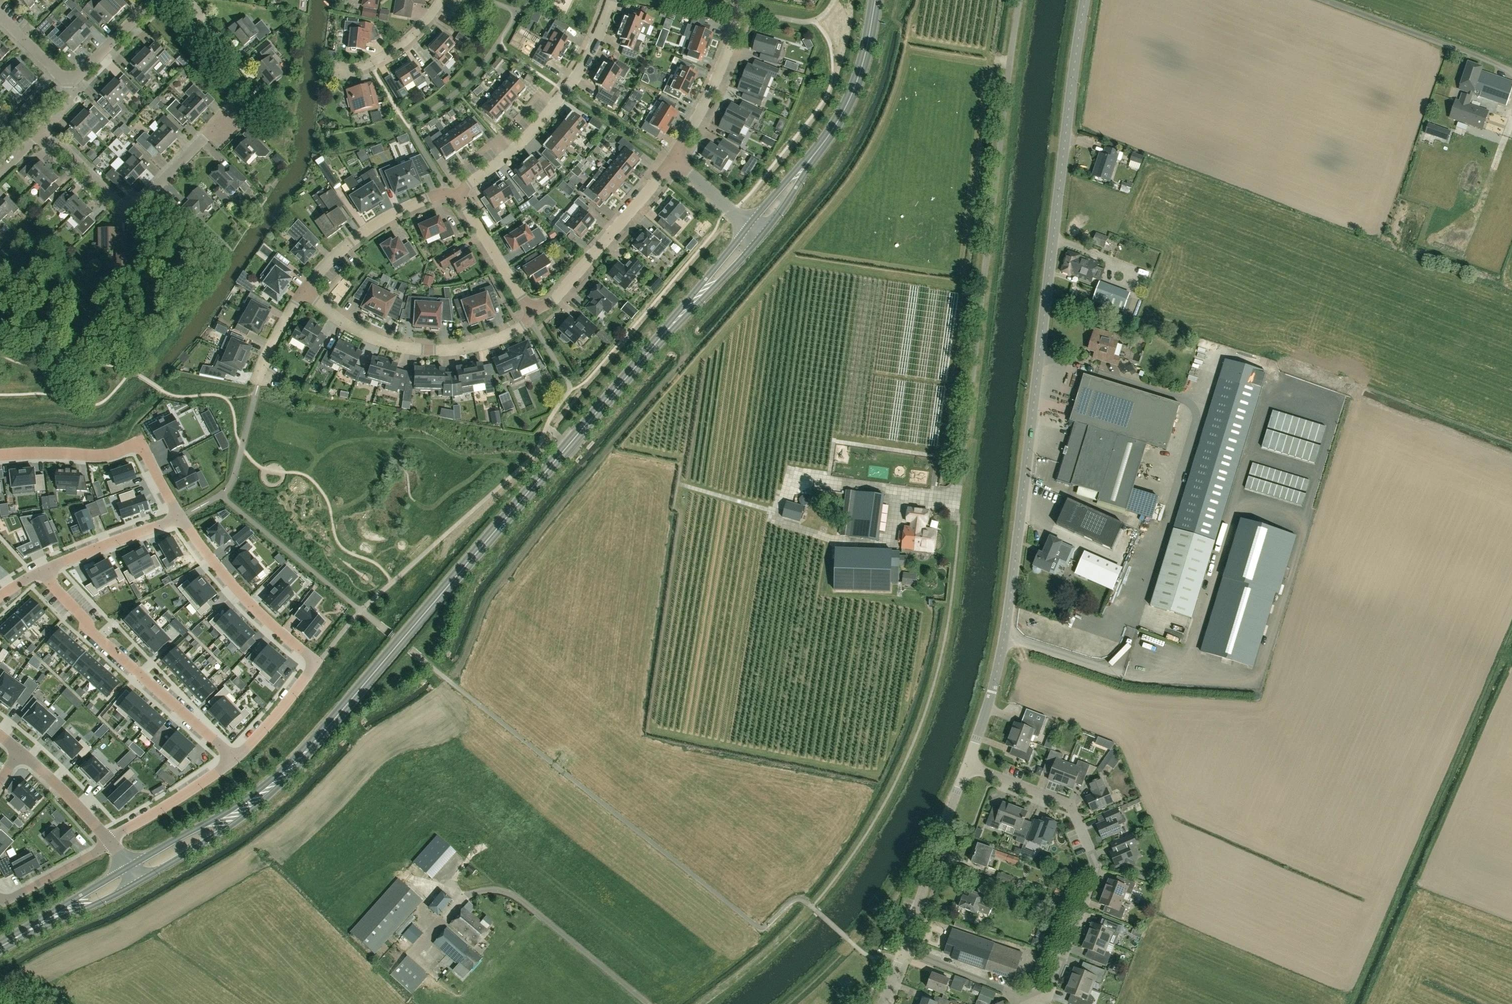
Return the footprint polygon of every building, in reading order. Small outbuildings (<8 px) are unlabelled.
[(28,7),(30,9),(35,4),(33,2),(35,0),(21,0),(28,7)] [(103,2),(116,15),(125,6),(121,1),(122,0),(105,0),(103,2)] [(395,14),(409,17),(412,2),(424,4),(425,0),(397,0),(395,14)] [(93,1),(83,10),(98,25),(103,21),(107,24),(116,15),(103,2),(99,6),(93,1)] [(72,25),(68,30),(82,43),(91,34),(82,25),(86,20),(75,8),(67,17),(72,22),(70,23),(72,25)] [(377,10),(363,8),(361,17),(375,19),(377,10)] [(298,13),(284,11),(287,22),(298,13)] [(624,17),(620,26),(639,34),(645,36),(650,27),(653,19),(633,11),(631,17),(628,16),(627,18),(624,17)] [(711,33),(705,31),(707,24),(703,23),(705,18),(693,15),(689,26),(687,25),(683,36),(687,38),(708,45),(711,38),(709,37),(711,33)] [(234,34),(244,46),(255,37),(259,42),(271,33),(261,21),(254,27),(246,16),(236,24),(240,29),(234,34)] [(43,34),(54,23),(48,17),(38,28),(43,34)] [(370,43),(372,25),(358,23),(358,19),(347,18),(347,22),(345,22),(344,31),(351,31),(349,48),(351,49),(351,50),(355,51),(356,49),(362,50),(363,42),(370,43)] [(552,36),(548,42),(565,52),(570,44),(567,42),(569,40),(562,36),(566,31),(553,24),(547,33),(552,36)] [(637,40),(639,34),(620,26),(617,35),(620,37),(619,39),(622,40),(619,46),(637,53),(641,42),(637,40)] [(82,43),(68,30),(63,35),(56,28),(47,37),(59,48),(63,43),(73,52),(82,43)] [(466,46),(470,40),(459,33),(455,39),(466,46)] [(440,34),(434,40),(448,53),(455,45),(443,34),(442,35),(440,34)] [(758,36),(753,50),(766,54),(764,60),(777,64),(780,56),(774,55),(778,42),(758,36)] [(704,56),(708,45),(687,38),(681,55),(698,60),(699,55),(704,56)] [(448,53),(434,40),(428,47),(430,48),(429,49),(435,56),(434,58),(443,67),(452,57),(448,53)] [(252,71),(258,79),(261,77),(268,86),(275,80),(277,82),(281,78),(280,76),(282,74),(275,66),(277,64),(272,58),(275,55),(271,50),(273,49),(267,42),(257,50),(263,57),(264,57),(266,60),(252,71)] [(527,55),(533,47),(526,42),(520,49),(527,55)] [(561,61),(565,52),(548,42),(545,48),(540,46),(538,48),(532,59),(544,67),(547,63),(545,62),(548,57),(556,61),(557,59),(561,61)] [(0,44),(0,61),(9,52),(0,44)] [(166,64),(169,60),(153,44),(148,49),(146,47),(138,56),(152,70),(153,68),(159,74),(167,65),(166,64)] [(148,74),(152,70),(138,56),(130,64),(139,73),(135,77),(144,86),(148,82),(150,79),(150,76),(148,74)] [(675,78),(692,85),(697,75),(692,72),(695,67),(679,59),(674,57),(672,63),(676,65),(680,67),(676,77),(675,78)] [(434,61),(429,66),(437,76),(442,71),(434,61)] [(603,63),(598,72),(616,82),(619,76),(623,79),(625,76),(629,69),(617,61),(614,67),(608,63),(606,65),(603,63)] [(412,64),(410,62),(403,67),(413,82),(417,88),(425,82),(413,63),(412,64)] [(797,72),(799,66),(787,62),(785,67),(797,72)] [(13,88),(29,72),(21,65),(19,67),(15,63),(13,63),(0,76),(0,78),(4,82),(5,81),(13,88)] [(1472,94),(1506,106),(1511,89),(1511,82),(1481,71),(1482,67),(1469,63),(1468,63),(1459,89),(1469,92),(1468,95),(1462,93),(1459,102),(1456,101),(1450,118),(1482,129),(1488,112),(1469,105),(1472,94)] [(748,65),(743,78),(763,85),(768,88),(772,77),(776,78),(779,71),(763,64),(760,70),(748,65)] [(437,76),(429,66),(424,70),(432,80),(437,76)] [(399,91),(413,82),(403,67),(395,71),(397,73),(395,74),(400,82),(396,85),(395,84),(390,87),(399,102),(404,99),(399,91)] [(184,70),(180,74),(185,78),(189,75),(184,70)] [(29,72),(13,88),(21,96),(26,101),(29,98),(24,94),(37,80),(29,72)] [(616,82),(598,72),(593,80),(596,82),(595,84),(603,89),(600,94),(598,93),(595,98),(612,108),(615,103),(621,93),(612,88),(616,82)] [(504,84),(519,97),(526,89),(511,75),(504,84)] [(530,84),(533,79),(527,75),(524,80),(530,84)] [(687,96),(692,85),(675,78),(676,77),(671,75),(666,86),(663,92),(679,100),(682,94),(687,96)] [(446,84),(451,80),(447,76),(443,81),(446,84)] [(108,86),(122,100),(130,92),(134,96),(138,92),(129,83),(125,87),(116,78),(108,86)] [(764,98),(768,88),(763,85),(743,78),(738,90),(750,95),(748,101),(761,106),(764,98)] [(511,105),(519,97),(504,84),(496,92),(511,105)] [(189,98),(185,102),(199,116),(208,107),(201,101),(205,96),(194,85),(185,94),(189,98)] [(118,105),(122,100),(108,86),(99,95),(109,104),(103,109),(113,119),(122,111),(118,105)] [(347,99),(349,108),(351,107),(352,112),(354,112),(354,113),(378,108),(375,93),(368,95),(366,86),(347,90),(349,98),(347,99)] [(489,100),(504,114),(511,105),(496,92),(489,100)] [(656,101),(650,111),(671,124),(677,113),(673,111),(676,106),(661,96),(657,102),(656,101)] [(504,114),(489,100),(481,109),(496,122),(504,114)] [(630,114),(636,104),(629,100),(623,109),(630,114)] [(152,110),(157,105),(153,101),(149,106),(152,110)] [(199,116),(185,102),(181,106),(176,101),(167,110),(177,120),(182,115),(191,124),(199,116)] [(726,116),(745,126),(750,129),(755,119),(759,120),(762,113),(746,105),(743,110),(732,104),(726,116)] [(110,122),(100,113),(95,118),(86,109),(77,117),(92,131),(93,130),(97,134),(102,129),(103,129),(110,122)] [(26,115),(21,110),(16,115),(21,120),(26,115)] [(665,134),(671,124),(650,111),(644,121),(645,121),(641,129),(656,138),(661,131),(665,134)] [(572,112),(565,121),(580,134),(588,125),(572,112)] [(159,128),(155,133),(169,147),(177,138),(168,129),(173,124),(164,115),(157,123),(159,128)] [(739,136),(745,126),(726,116),(720,128),(731,134),(728,140),(741,146),(744,139),(739,136)] [(92,131),(77,117),(69,126),(78,135),(74,139),(83,148),(91,140),(87,136),(92,131)] [(462,124),(473,141),(482,134),(471,118),(462,124)] [(593,118),(589,123),(599,130),(603,125),(593,118)] [(573,142),(580,134),(565,121),(558,129),(577,145),(573,142)] [(123,132),(128,127),(124,124),(120,129),(123,132)] [(473,141),(462,124),(452,130),(464,147),(473,141)] [(1439,126),(1435,137),(1446,141),(1450,130),(1439,126)] [(128,127),(123,132),(127,136),(131,131),(128,127)] [(119,137),(123,132),(120,129),(115,133),(119,137)] [(574,148),(577,145),(558,129),(550,138),(566,151),(570,146),(574,148)] [(452,130),(443,137),(455,153),(464,147),(452,130)] [(161,155),(169,147),(155,133),(150,137),(146,133),(144,133),(136,141),(147,152),(152,146),(161,155)] [(455,153),(443,137),(434,143),(429,136),(424,140),(431,150),(436,147),(446,160),(455,153)] [(618,157),(633,170),(641,162),(628,151),(633,146),(623,137),(618,143),(620,145),(618,147),(619,150),(622,153),(618,157)] [(247,139),(234,152),(239,158),(239,161),(243,161),(245,164),(255,154),(258,157),(265,157),(270,152),(256,138),(251,143),(247,139)] [(558,159),(566,151),(550,138),(543,146),(558,159)] [(776,142),(771,139),(768,145),(773,147),(776,142)] [(703,156),(716,164),(714,167),(722,172),(730,158),(735,161),(740,152),(726,143),(722,151),(710,144),(703,156)] [(124,164),(139,178),(147,169),(138,160),(143,155),(134,146),(129,152),(132,155),(124,164)] [(1100,154),(1092,176),(1109,182),(1119,152),(1106,148),(1104,155),(1100,154)] [(87,156),(93,162),(97,157),(91,152),(87,156)] [(1143,157),(1133,154),(1131,161),(1141,164),(1143,157)] [(410,164),(399,168),(407,189),(412,187),(413,189),(419,186),(418,185),(419,184),(416,177),(420,175),(421,176),(421,175),(419,170),(427,166),(420,155),(408,160),(410,164)] [(752,156),(748,162),(754,167),(759,160),(752,156)] [(545,163),(540,167),(531,157),(523,164),(536,179),(539,183),(548,176),(550,179),(555,174),(545,163)] [(610,160),(607,163),(611,166),(626,179),(633,170),(618,157),(614,162),(610,160)] [(93,163),(96,166),(101,162),(98,158),(93,163)] [(555,159),(551,163),(558,170),(562,166),(555,159)] [(36,183),(49,171),(41,162),(37,166),(32,160),(19,173),(25,178),(28,175),(36,183)] [(324,162),(318,166),(327,180),(333,175),(324,162)] [(139,178),(124,164),(117,171),(113,168),(106,176),(114,184),(121,177),(130,186),(139,178)] [(531,183),(536,179),(523,164),(514,171),(524,184),(520,188),(529,199),(536,192),(531,183)] [(231,175),(221,165),(210,176),(230,196),(232,196),(236,192),(236,190),(246,180),(236,170),(231,175)] [(407,189),(399,168),(392,171),(390,166),(379,170),(383,182),(389,180),(395,194),(396,194),(397,195),(403,193),(402,191),(407,189)] [(598,170),(604,175),(604,174),(619,187),(626,179),(611,166),(607,170),(601,167),(598,170)] [(361,190),(373,209),(379,205),(378,203),(383,200),(375,187),(380,184),(372,170),(361,177),(365,182),(363,183),(366,187),(361,190)] [(586,170),(581,176),(590,183),(595,178),(586,170)] [(58,179),(49,171),(36,183),(41,188),(39,190),(39,197),(45,203),(60,188),(54,182),(58,179)] [(604,174),(604,175),(597,183),(612,196),(619,187),(604,174)] [(367,212),(373,209),(361,190),(352,176),(344,181),(350,191),(345,194),(351,203),(353,201),(361,214),(366,211),(367,212)] [(597,183),(593,179),(586,188),(583,186),(579,191),(589,199),(592,194),(605,205),(612,196),(597,183)] [(502,180),(493,186),(504,203),(514,197),(519,204),(524,200),(517,190),(512,193),(502,180)] [(563,181),(557,187),(562,192),(563,191),(569,196),(574,191),(563,181)] [(341,182),(336,185),(341,194),(346,191),(341,182)] [(504,203),(493,186),(484,193),(493,206),(487,210),(497,224),(502,220),(498,214),(501,211),(499,207),(504,203)] [(198,188),(188,198),(190,200),(182,208),(193,218),(200,211),(202,213),(205,211),(208,212),(212,208),(211,205),(213,203),(198,188)] [(325,215),(315,222),(327,239),(338,231),(337,229),(346,222),(333,203),(338,199),(331,189),(326,193),(323,189),(312,197),(325,215)] [(66,212),(71,217),(83,204),(75,196),(71,199),(65,193),(53,206),(61,214),(66,212)] [(3,219),(11,211),(14,214),(19,209),(7,196),(2,201),(0,199),(0,216),(3,219)] [(535,197),(528,202),(532,207),(539,201),(535,197)] [(580,209),(573,217),(588,231),(596,222),(583,211),(587,207),(578,198),(574,203),(580,209)] [(685,210),(673,200),(659,216),(668,224),(664,229),(674,238),(681,229),(674,222),(679,218),(682,221),(688,215),(684,212),(685,210)] [(83,204),(71,217),(79,225),(76,228),(83,235),(95,223),(88,216),(92,213),(83,204)] [(588,231),(573,217),(566,212),(555,225),(564,233),(568,229),(581,239),(588,231)] [(238,217),(247,223),(250,219),(240,213),(238,217)] [(439,217),(419,226),(420,228),(418,229),(420,234),(422,233),(425,241),(440,234),(443,241),(454,235),(448,221),(442,224),(439,217)] [(709,219),(702,227),(707,232),(715,224),(709,219)] [(304,265),(316,251),(306,242),(312,234),(298,220),(287,233),(299,244),(291,253),(304,265)] [(525,226),(505,238),(508,244),(507,245),(511,251),(512,250),(513,251),(526,243),(527,244),(529,243),(533,249),(547,240),(539,228),(530,233),(525,226)] [(100,230),(100,248),(116,248),(116,259),(116,267),(126,267),(125,234),(117,235),(117,230),(100,230)] [(548,234),(552,239),(557,236),(554,231),(548,234)] [(658,256),(670,242),(660,233),(655,238),(646,231),(642,235),(641,235),(636,241),(637,241),(632,246),(633,247),(633,249),(635,251),(638,251),(646,258),(651,253),(655,256),(658,256)] [(1104,248),(1108,237),(1099,234),(1095,245),(1104,248)] [(217,237),(214,241),(219,246),(222,242),(217,237)] [(552,241),(556,247),(562,243),(558,237),(552,241)] [(383,245),(381,246),(392,264),(407,254),(410,259),(416,255),(409,243),(402,247),(398,239),(392,243),(390,240),(388,242),(387,240),(382,243),(383,245)] [(672,248),(678,253),(681,250),(676,245),(672,248)] [(453,249),(437,259),(444,269),(449,266),(451,270),(455,268),(458,273),(464,269),(465,269),(469,267),(469,266),(475,262),(467,249),(457,256),(453,249)] [(1080,256),(1067,252),(1061,272),(1072,276),(1072,275),(1091,282),(1098,262),(1080,256)] [(282,291),(290,280),(287,277),(290,272),(287,268),(291,263),(277,253),(273,258),(278,262),(273,269),(274,270),(264,284),(268,287),(265,292),(277,302),(284,293),(282,291)] [(536,283),(549,275),(545,268),(550,266),(543,255),(539,258),(536,253),(524,260),(528,265),(523,268),(527,275),(530,274),(536,283)] [(607,272),(608,274),(608,275),(625,290),(627,288),(629,290),(636,282),(634,280),(635,278),(634,276),(642,267),(632,257),(623,267),(618,263),(614,268),(612,266),(607,272)] [(434,278),(426,276),(423,285),(432,288),(434,278)] [(662,282),(655,276),(647,286),(654,291),(662,282)] [(246,281),(240,277),(236,283),(242,287),(246,281)] [(369,312),(373,314),(383,292),(376,289),(379,284),(367,278),(358,291),(357,291),(367,296),(361,308),(362,309),(362,310),(368,313),(369,312)] [(285,305),(296,288),(291,285),(280,301),(285,305)] [(608,313),(618,301),(599,285),(589,296),(595,302),(593,304),(591,302),(586,308),(596,316),(603,308),(608,313)] [(1123,312),(1129,297),(1099,285),(1094,301),(1123,312)] [(481,295),(474,298),(482,321),(486,319),(487,321),(493,319),(493,317),(494,316),(489,302),(496,299),(492,286),(480,290),(481,295)] [(249,307),(245,314),(265,324),(269,317),(267,316),(269,312),(259,306),(262,299),(250,292),(244,304),(249,307)] [(383,292),(373,314),(377,316),(376,318),(382,321),(383,319),(385,319),(389,311),(399,316),(403,302),(403,301),(383,292)] [(427,328),(428,304),(420,303),(421,300),(419,297),(408,297),(404,310),(415,311),(414,327),(415,327),(415,329),(422,329),(422,327),(427,328)] [(482,321),(474,298),(462,302),(461,298),(454,301),(458,314),(465,312),(469,325),(471,324),(471,326),(478,324),(477,322),(482,321)] [(436,304),(428,304),(427,328),(431,328),(431,330),(438,331),(438,329),(440,329),(441,314),(451,315),(449,300),(438,299),(436,301),(436,304)] [(638,311),(627,302),(621,310),(631,319),(638,311)] [(265,324),(245,314),(239,325),(238,324),(235,330),(247,336),(250,331),(257,334),(259,330),(261,331),(265,324)] [(570,317),(559,329),(563,333),(561,336),(561,338),(566,343),(568,342),(571,340),(575,343),(580,337),(583,340),(590,333),(592,335),(597,329),(589,322),(582,315),(575,322),(570,317)] [(298,326),(292,337),(310,348),(304,358),(312,363),(322,345),(315,341),(322,330),(316,326),(317,325),(310,321),(305,330),(298,326)] [(607,335),(601,329),(597,333),(603,339),(607,335)] [(1118,365),(1120,358),(1113,356),(1117,343),(1110,341),(1112,334),(1095,329),(1089,349),(1103,354),(1101,360),(1118,365)] [(227,351),(247,360),(250,353),(249,352),(250,348),(242,344),(245,338),(232,333),(229,339),(232,340),(227,351)] [(340,366),(351,346),(345,342),(344,344),(339,342),(333,354),(327,351),(321,363),(331,368),(334,363),(340,366)] [(1215,355),(1218,345),(1206,342),(1203,353),(1215,355)] [(530,349),(527,343),(510,350),(511,353),(500,358),(503,365),(496,368),(501,379),(512,374),(514,381),(522,377),(519,371),(536,364),(533,356),(534,356),(531,349),(530,349)] [(344,375),(357,382),(362,369),(355,365),(361,353),(357,351),(358,349),(351,346),(340,366),(347,370),(344,375)] [(244,368),(247,360),(227,351),(224,359),(218,356),(213,367),(203,366),(199,375),(224,379),(229,366),(240,371),(242,367),(244,368)] [(372,380),(379,382),(385,359),(378,357),(378,359),(373,358),(369,371),(362,369),(357,382),(370,386),(372,380)] [(392,361),(385,359),(379,382),(386,384),(385,390),(397,393),(401,380),(393,378),(397,365),(392,363),(392,361)] [(1181,504),(1175,525),(1216,537),(1266,373),(1225,360),(1181,504)] [(468,364),(473,392),(486,390),(487,394),(494,393),(491,375),(483,377),(481,363),(476,364),(476,362),(468,364)] [(473,392),(468,364),(461,365),(461,367),(456,368),(459,381),(451,382),(452,396),(453,400),(455,400),(454,396),(473,392)] [(431,389),(431,366),(424,366),(424,368),(415,368),(414,389),(431,389)] [(438,396),(452,396),(451,382),(444,382),(444,368),(439,368),(439,367),(431,366),(431,389),(438,390),(438,396)] [(1166,450),(1180,404),(1084,374),(1070,421),(1075,422),(1057,480),(1100,493),(1118,435),(1147,444),(1166,450)] [(410,385),(405,385),(401,409),(409,410),(412,390),(410,390),(410,385)] [(498,397),(505,412),(514,408),(508,393),(498,397)] [(453,412),(447,410),(446,418),(454,420),(453,412)] [(216,425),(209,411),(202,415),(209,428),(216,425)] [(1273,411),(1268,428),(1274,430),(1279,413),(1273,411)] [(1279,413),(1274,430),(1281,432),(1286,415),(1279,413)] [(179,430),(172,415),(165,419),(164,417),(156,421),(157,422),(150,426),(157,441),(163,438),(170,451),(183,444),(177,431),(179,430)] [(1286,415),(1281,432),(1288,434),(1293,417),(1286,415)] [(1293,417),(1288,434),(1294,436),(1300,419),(1293,417)] [(1300,419),(1294,436),(1301,438),(1306,421),(1300,419)] [(1306,421),(1301,438),(1308,440),(1313,423),(1306,421)] [(1313,423),(1308,440),(1315,442),(1320,426),(1313,423)] [(209,428),(212,435),(219,431),(216,425),(209,428)] [(1320,426),(1315,442),(1321,444),(1326,427),(1320,426)] [(1267,430),(1262,447),(1269,449),(1273,432),(1267,430)] [(227,442),(222,432),(214,436),(220,446),(227,442)] [(1273,432),(1269,449),(1275,451),(1280,434),(1273,432)] [(1280,434),(1275,451),(1282,453),(1287,436),(1280,434)] [(1147,444),(1118,435),(1100,493),(1098,501),(1127,510),(1133,490),(1147,444)] [(1287,436),(1282,453),(1289,455),(1294,438),(1287,436)] [(1294,438),(1289,455),(1295,457),(1300,440),(1294,438)] [(1300,440),(1295,457),(1302,459),(1307,443),(1300,440)] [(1307,443),(1302,459),(1309,461),(1314,444),(1307,443)] [(1314,444),(1309,461),(1315,463),(1320,446),(1314,444)] [(198,481),(185,456),(171,463),(177,476),(172,478),(179,491),(186,487),(188,490),(196,486),(194,483),(198,481)] [(1253,463),(1249,475),(1255,476),(1258,465),(1253,463)] [(1258,465),(1255,476),(1261,478),(1264,467),(1258,465)] [(131,466),(109,473),(112,481),(107,482),(111,494),(123,490),(121,484),(135,479),(131,466)] [(1264,467),(1261,478),(1266,480),(1270,469),(1264,467)] [(10,472),(12,495),(35,492),(45,491),(44,475),(34,476),(34,470),(34,469),(10,472)] [(56,486),(57,486),(57,490),(66,491),(66,487),(77,487),(76,491),(87,491),(84,476),(83,476),(83,477),(78,477),(78,471),(70,471),(70,470),(65,469),(65,470),(56,470),(56,477),(56,479),(56,486)] [(1270,469),(1266,480),(1272,481),(1275,471),(1270,469)] [(1275,471),(1272,481),(1278,483),(1281,472),(1275,471)] [(1281,472),(1278,483),(1284,485),(1287,474),(1281,472)] [(1287,474),(1284,485),(1289,487),(1293,476),(1287,474)] [(1293,476),(1289,487),(1295,489),(1298,478),(1293,476)] [(1249,477),(1245,488),(1251,489),(1254,479),(1249,477)] [(1298,478),(1295,489),(1301,490),(1304,479),(1298,478)] [(1254,479),(1251,489),(1256,491),(1260,480),(1254,479)] [(1304,479),(1301,490),(1306,492),(1310,481),(1304,479)] [(1260,480),(1256,491),(1262,493),(1265,482),(1260,480)] [(1265,482),(1262,493),(1268,495),(1271,484),(1265,482)] [(1271,484),(1268,495),(1274,497),(1277,486),(1271,484)] [(1277,486),(1274,497),(1279,498),(1283,487),(1277,486)] [(1283,487),(1279,498),(1285,500),(1289,489),(1283,487)] [(1289,489),(1285,500),(1291,502),(1294,491),(1289,489)] [(878,540),(883,504),(884,495),(847,490),(841,536),(860,538),(878,540)] [(1152,518),(1158,498),(1133,490),(1127,510),(1152,518)] [(133,491),(119,496),(121,504),(118,505),(122,518),(148,509),(143,496),(136,499),(133,491)] [(1294,491),(1291,502),(1297,504),(1300,493),(1294,491)] [(1300,493),(1297,504),(1302,505),(1305,494),(1300,493)] [(49,496),(50,508),(57,507),(56,495),(49,496)] [(102,499),(95,502),(98,509),(105,506),(102,499)] [(1068,499),(1056,525),(1111,550),(1123,524),(1068,499)] [(98,509),(95,502),(87,505),(88,509),(76,514),(79,524),(71,527),(74,534),(82,531),(83,534),(83,533),(95,528),(95,529),(95,528),(91,518),(100,515),(98,509)] [(804,507),(787,502),(783,517),(800,522),(804,507)] [(934,552),(936,530),(927,528),(927,524),(928,524),(929,513),(907,510),(905,521),(910,522),(910,527),(905,526),(902,548),(934,552)] [(26,532),(31,543),(39,540),(42,549),(57,542),(53,534),(57,532),(52,521),(48,522),(45,514),(29,516),(31,522),(30,523),(31,525),(33,525),(34,529),(26,532)] [(1295,535),(1241,519),(1202,651),(1253,666),(1276,590),(1279,591),(1295,535)] [(1157,524),(1148,521),(1145,530),(1153,534),(1157,524)] [(218,524),(207,533),(209,535),(208,536),(213,542),(214,541),(219,547),(223,544),(224,545),(230,540),(218,524)] [(1172,533),(1150,605),(1191,618),(1213,548),(1215,541),(1216,537),(1175,525),(1172,533)] [(239,547),(254,534),(246,527),(232,538),(239,547)] [(1039,552),(1033,566),(1032,568),(1033,570),(1034,572),(1036,573),(1039,573),(1040,572),(1041,570),(1049,573),(1050,571),(1056,573),(1061,562),(1067,565),(1074,548),(1061,543),(1062,542),(1050,537),(1043,554),(1039,552)] [(181,555),(172,539),(159,544),(165,556),(160,559),(165,568),(173,564),(172,561),(181,555)] [(242,555),(232,562),(238,569),(238,570),(242,575),(242,574),(249,583),(264,571),(259,565),(259,564),(256,560),(255,561),(248,552),(252,549),(248,543),(239,551),(242,555)] [(16,549),(24,558),(30,555),(26,545),(16,549)] [(143,548),(133,553),(145,575),(161,567),(155,556),(149,559),(143,548)] [(836,550),(834,590),(890,592),(891,566),(902,566),(903,552),(836,550)] [(145,575),(133,553),(122,559),(129,570),(123,573),(129,584),(135,581),(133,577),(142,571),(145,576),(145,575)] [(1093,582),(1103,560),(1084,553),(1075,574),(1093,582)] [(113,571),(107,560),(97,566),(107,584),(117,578),(119,582),(124,579),(118,568),(113,571)] [(1112,590),(1122,569),(1103,560),(1093,582),(1112,590)] [(97,566),(86,572),(92,583),(85,587),(94,596),(99,594),(98,591),(108,586),(107,584),(97,566)] [(270,593),(263,601),(276,613),(287,601),(288,602),(294,595),(282,583),(293,572),(287,566),(268,586),(272,590),(270,593)] [(916,576),(904,574),(902,584),(915,585),(916,576)] [(187,580),(177,588),(189,602),(208,586),(201,577),(191,585),(187,580)] [(208,586),(189,602),(201,616),(210,608),(206,603),(216,595),(208,586)] [(302,622),(295,630),(308,640),(312,635),(315,638),(321,632),(317,629),(324,621),(314,614),(317,611),(314,609),(322,598),(313,592),(294,616),(302,622)] [(31,599),(23,607),(36,622),(45,614),(31,599)] [(344,616),(348,610),(338,602),(334,607),(344,616)] [(132,629),(149,613),(141,604),(124,621),(132,629)] [(1117,615),(1123,610),(1118,605),(1112,610),(1117,615)] [(36,622),(23,607),(14,615),(28,629),(36,622)] [(218,614),(209,623),(221,636),(223,634),(238,619),(230,610),(222,618),(218,614)] [(175,619),(168,611),(163,616),(171,623),(175,619)] [(140,637),(157,621),(149,613),(132,629),(140,637)] [(28,629),(14,615),(6,623),(19,637),(28,629)] [(175,619),(171,623),(170,625),(183,638),(189,632),(175,619)] [(223,634),(230,642),(246,627),(238,619),(223,634)] [(147,645),(163,631),(162,630),(164,628),(157,621),(140,637),(147,645)] [(6,623),(0,628),(0,634),(11,645),(19,637),(6,623)] [(246,627),(230,642),(239,650),(254,635),(246,627)] [(55,652),(68,637),(60,629),(46,644),(55,652)] [(171,639),(163,631),(147,645),(155,654),(171,639)] [(64,660),(77,644),(68,637),(55,652),(64,660)] [(72,667),(86,652),(77,644),(64,660),(72,667)] [(254,651),(247,659),(252,664),(260,672),(276,654),(267,646),(259,656),(254,651)] [(177,647),(162,661),(170,669),(185,656),(177,647)] [(81,675),(94,660),(86,652),(72,667),(81,675)] [(276,654),(260,672),(259,674),(268,682),(285,662),(276,654)] [(185,656),(170,669),(178,678),(193,664),(185,656)] [(89,682),(103,667),(94,660),(81,675),(89,682)] [(1,701),(15,681),(7,676),(11,670),(1,663),(0,665),(0,701),(1,701)] [(193,664),(178,678),(186,686),(200,672),(193,664)] [(98,690),(111,675),(103,667),(89,682),(98,690)] [(200,672),(186,686),(194,694),(208,680),(200,672)] [(120,683),(111,675),(98,690),(107,698),(120,683)] [(15,681),(1,701),(3,703),(1,704),(8,709),(9,707),(11,709),(16,703),(19,698),(26,703),(38,685),(28,679),(23,687),(15,681)] [(208,680),(194,694),(202,703),(216,689),(208,680)] [(224,687),(208,702),(213,707),(209,711),(217,719),(234,704),(226,696),(230,693),(224,687)] [(122,695),(113,705),(117,709),(116,711),(125,719),(128,715),(141,701),(132,693),(126,699),(122,695)] [(26,716),(23,719),(27,723),(26,724),(32,728),(48,709),(34,697),(26,706),(30,710),(26,716)] [(141,701),(128,715),(136,722),(148,707),(141,701)] [(234,704),(217,719),(225,728),(229,725),(233,730),(250,714),(245,708),(241,712),(234,704)] [(136,722),(134,723),(142,731),(156,715),(148,707),(136,722)] [(48,709),(32,728),(38,734),(38,733),(42,736),(46,733),(50,727),(56,733),(66,722),(59,716),(58,718),(48,709)] [(142,731),(141,732),(150,741),(166,723),(156,715),(142,731)] [(1015,723),(1011,734),(1030,741),(1032,735),(1038,737),(1043,725),(1032,721),(1029,728),(1015,723)] [(77,754),(82,759),(91,749),(81,740),(77,744),(66,733),(65,732),(65,733),(55,742),(54,743),(55,744),(55,743),(61,749),(65,753),(71,759),(72,760),(72,759),(77,754)] [(161,738),(153,747),(168,760),(185,740),(176,732),(167,743),(161,738)] [(1027,747),(1030,741),(1011,734),(1006,745),(1020,750),(1017,758),(1029,762),(1033,750),(1027,747)] [(185,740),(168,760),(182,772),(190,762),(185,758),(194,748),(185,740)] [(1048,780),(1060,784),(1068,764),(1061,761),(1063,755),(1051,750),(1045,763),(1053,767),(1048,780)] [(1111,759),(1115,762),(1119,761),(1121,757),(1115,753),(1111,759)] [(85,762),(78,769),(85,776),(87,774),(97,785),(101,780),(105,785),(115,775),(110,771),(108,772),(93,757),(87,763),(85,762)] [(1068,764),(1060,784),(1073,789),(1078,776),(1084,778),(1090,765),(1078,760),(1076,767),(1068,764)] [(118,790),(109,799),(119,810),(137,793),(127,782),(135,774),(130,769),(113,785),(118,790)] [(1113,803),(1106,788),(1105,788),(1101,778),(1088,784),(1093,794),(1086,797),(1092,812),(1100,809),(1102,810),(1105,808),(1106,806),(1113,803)] [(42,798),(24,781),(20,785),(14,780),(8,790),(15,798),(10,803),(19,812),(26,804),(31,810),(42,798)] [(1003,824),(1008,826),(1015,807),(1003,802),(997,817),(990,814),(986,825),(998,830),(1000,825),(1003,824)] [(1015,807),(1008,826),(1013,828),(1014,830),(1012,835),(1017,837),(1015,841),(1023,844),(1028,831),(1021,828),(1027,812),(1015,807)] [(1120,816),(1117,808),(1104,814),(1106,820),(1096,825),(1102,839),(1121,831),(1118,825),(1125,822),(1125,821),(1123,816),(1122,815),(1120,816)] [(60,824),(65,819),(61,814),(55,819),(60,824)] [(1050,842),(1057,823),(1043,818),(1041,822),(1035,820),(1027,840),(1040,845),(1042,840),(1050,842)] [(14,822),(20,828),(23,824),(18,819),(14,822)] [(5,826),(9,830),(14,825),(9,821),(5,826)] [(46,839),(61,855),(71,845),(67,841),(69,839),(70,840),(75,835),(66,826),(59,832),(56,829),(46,839)] [(14,842),(1,830),(0,831),(0,857),(14,842)] [(1080,834),(1074,838),(1077,844),(1084,841),(1080,834)] [(1124,868),(1127,869),(1133,866),(1134,863),(1133,860),(1134,860),(1127,845),(1135,842),(1132,834),(1119,840),(1122,847),(1109,852),(1116,867),(1122,865),(1124,868)] [(455,853),(437,836),(413,862),(432,879),(455,853)] [(987,867),(993,850),(993,849),(978,844),(972,862),(987,867)] [(993,850),(987,867),(993,869),(997,856),(1007,859),(1006,861),(1017,865),(1018,864),(1023,866),(1025,861),(1020,859),(1019,858),(1009,854),(993,850)] [(31,853),(11,864),(8,858),(0,862),(0,868),(5,878),(15,873),(18,878),(39,867),(31,853)] [(999,880),(1009,884),(1012,877),(1002,873),(999,880)] [(1109,879),(1104,891),(1123,899),(1126,891),(1132,893),(1135,883),(1123,878),(1121,884),(1109,879)] [(398,879),(351,932),(374,953),(422,900),(398,879)] [(989,915),(993,904),(983,900),(984,896),(968,889),(967,888),(966,889),(967,889),(959,906),(960,907),(976,914),(978,911),(989,915)] [(1121,905),(1123,899),(1104,891),(1100,904),(1112,908),(1109,915),(1121,919),(1126,908),(1122,907),(1121,905)] [(450,899),(442,892),(429,907),(437,915),(450,899)] [(449,925),(474,946),(489,929),(470,913),(474,908),(468,903),(464,908),(449,925)] [(1092,923),(1087,935),(1108,943),(1110,937),(1112,938),(1117,938),(1122,925),(1108,920),(1105,928),(1092,923)] [(980,929),(956,921),(954,925),(979,934),(980,929)] [(413,923),(402,935),(412,944),(423,932),(413,923)] [(481,957),(447,927),(433,943),(468,973),(481,957)] [(951,958),(985,970),(994,943),(952,929),(944,952),(952,955),(951,958)] [(1038,936),(1037,939),(1036,939),(1033,940),(1031,944),(1038,947),(1044,933),(1038,931),(1036,936),(1038,936)] [(1108,943),(1087,935),(1083,947),(1096,952),(1093,960),(1106,966),(1110,955),(1109,952),(1105,950),(1108,943)] [(994,943),(985,970),(1013,979),(1022,953),(994,943)] [(407,956),(390,974),(393,978),(395,978),(397,981),(400,984),(408,990),(411,994),(427,977),(423,973),(424,971),(407,956)] [(1075,968),(1070,980),(1091,988),(1094,981),(1100,983),(1105,971),(1092,965),(1089,973),(1075,968)] [(949,980),(933,973),(927,987),(943,994),(949,980)] [(953,981),(964,985),(966,980),(955,975),(953,981)] [(1070,980),(1065,992),(1079,997),(1077,1003),(1092,1003),(1095,999),(1091,995),(1089,994),(1091,988),(1070,980)] [(977,1001),(986,1003),(988,1003),(991,997),(980,993),(977,1001)] [(921,1003),(949,1003),(950,1001),(935,996),(933,1002),(923,998),(921,1003)]
